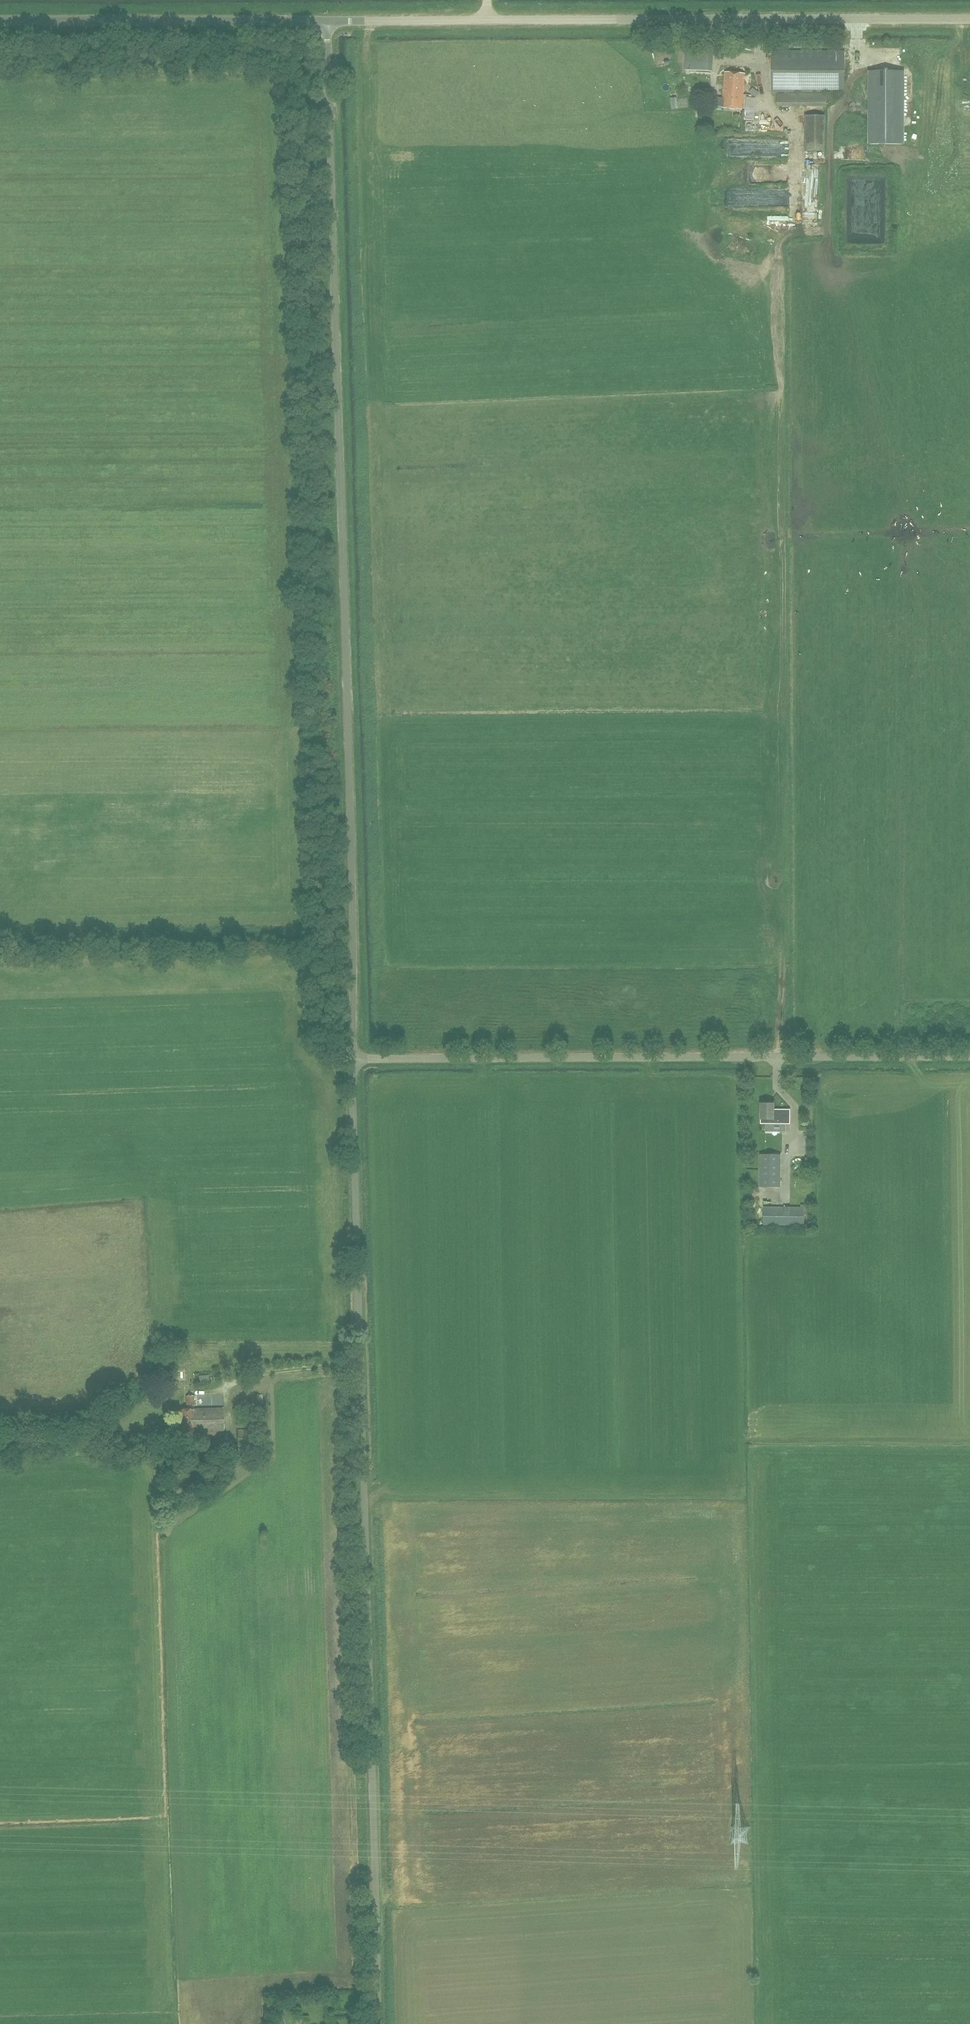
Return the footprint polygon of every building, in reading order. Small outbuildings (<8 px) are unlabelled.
[(711,72),(713,49),(686,47),(684,71),(711,72)] [(843,52),(773,52),(773,93),(843,93),(843,52)] [(724,72),(723,91),(731,91),(731,92),(734,93),(734,94),(743,94),(744,74),(724,72)] [(903,72),(870,72),(870,143),(902,143),(903,72)] [(731,91),(723,91),(723,99),(717,99),(716,107),(722,107),(722,109),(742,110),(743,94),(734,94),(734,93),(731,92),(731,91)] [(748,94),(748,107),(757,108),(757,95),(748,94)] [(827,94),(777,94),(778,107),(826,108),(827,94)] [(670,99),(671,110),(678,109),(677,98),(670,99)] [(805,152),(825,152),(825,116),(805,116),(805,152)] [(753,131),(763,132),(764,124),(753,123),(753,131)] [(818,205),(809,204),(808,223),(817,223),(818,205)] [(761,1124),(773,1124),(790,1124),(790,1109),(774,1109),(774,1104),(761,1104),(761,1124)] [(770,1155),(770,1163),(760,1163),(760,1187),(780,1187),(780,1155),(770,1155)] [(764,1207),(764,1226),(804,1226),(804,1208),(764,1207)] [(199,1376),(200,1385),(210,1384),(209,1375),(199,1376)] [(223,1409),(180,1410),(180,1432),(194,1431),(194,1432),(223,1431),(223,1409)]
